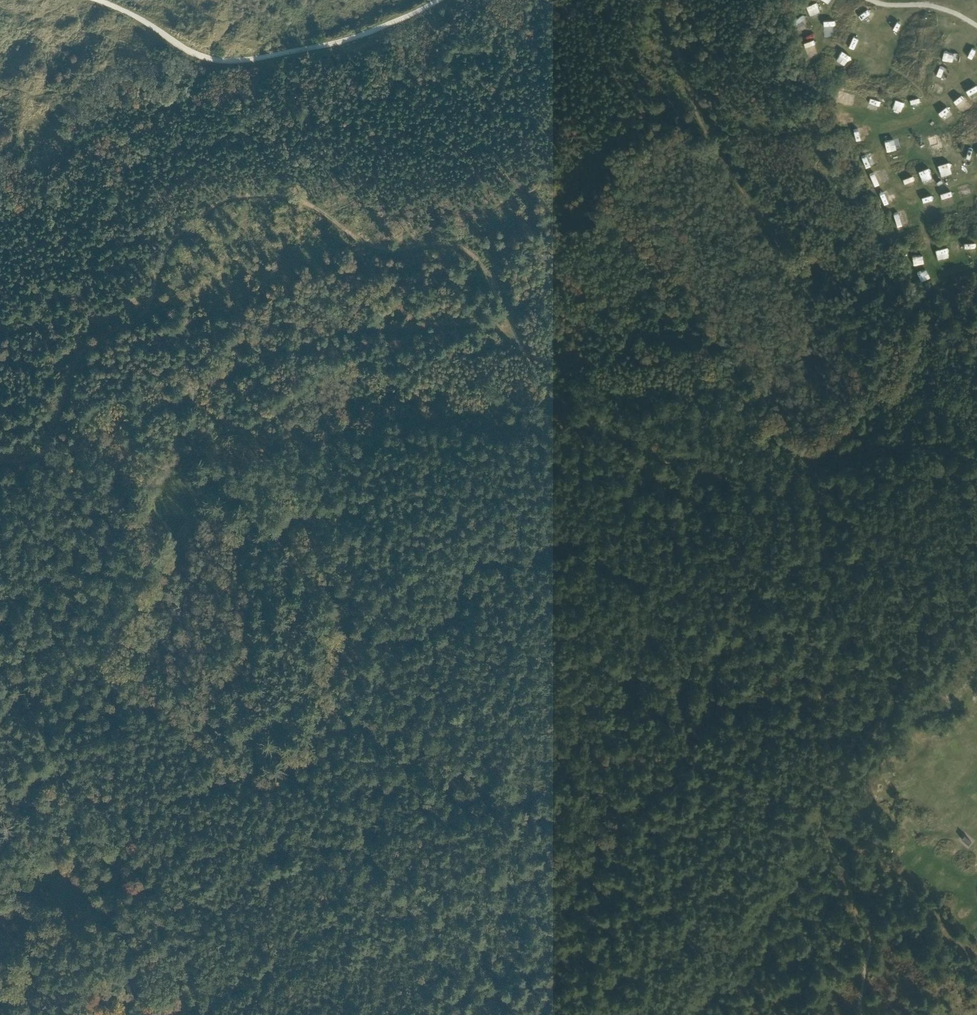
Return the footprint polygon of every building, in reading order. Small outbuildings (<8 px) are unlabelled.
[(806,15),(795,20),(799,28),(809,24),(806,15)] [(842,55),(852,60),(854,54),(845,49),(842,55)] [(941,169),(953,166),(951,161),(940,164),(941,169)] [(931,165),(919,170),(921,175),(933,170),(931,165)] [(942,191),(945,202),(956,200),(953,188),(942,191)] [(886,190),(881,192),(885,203),(890,201),(886,190)] [(894,211),(897,225),(902,224),(900,210),(894,211)] [(976,837),(976,834),(972,830),(968,834),(975,839),(976,837)] [(968,845),(971,842),(964,836),(962,839),(968,845)]
